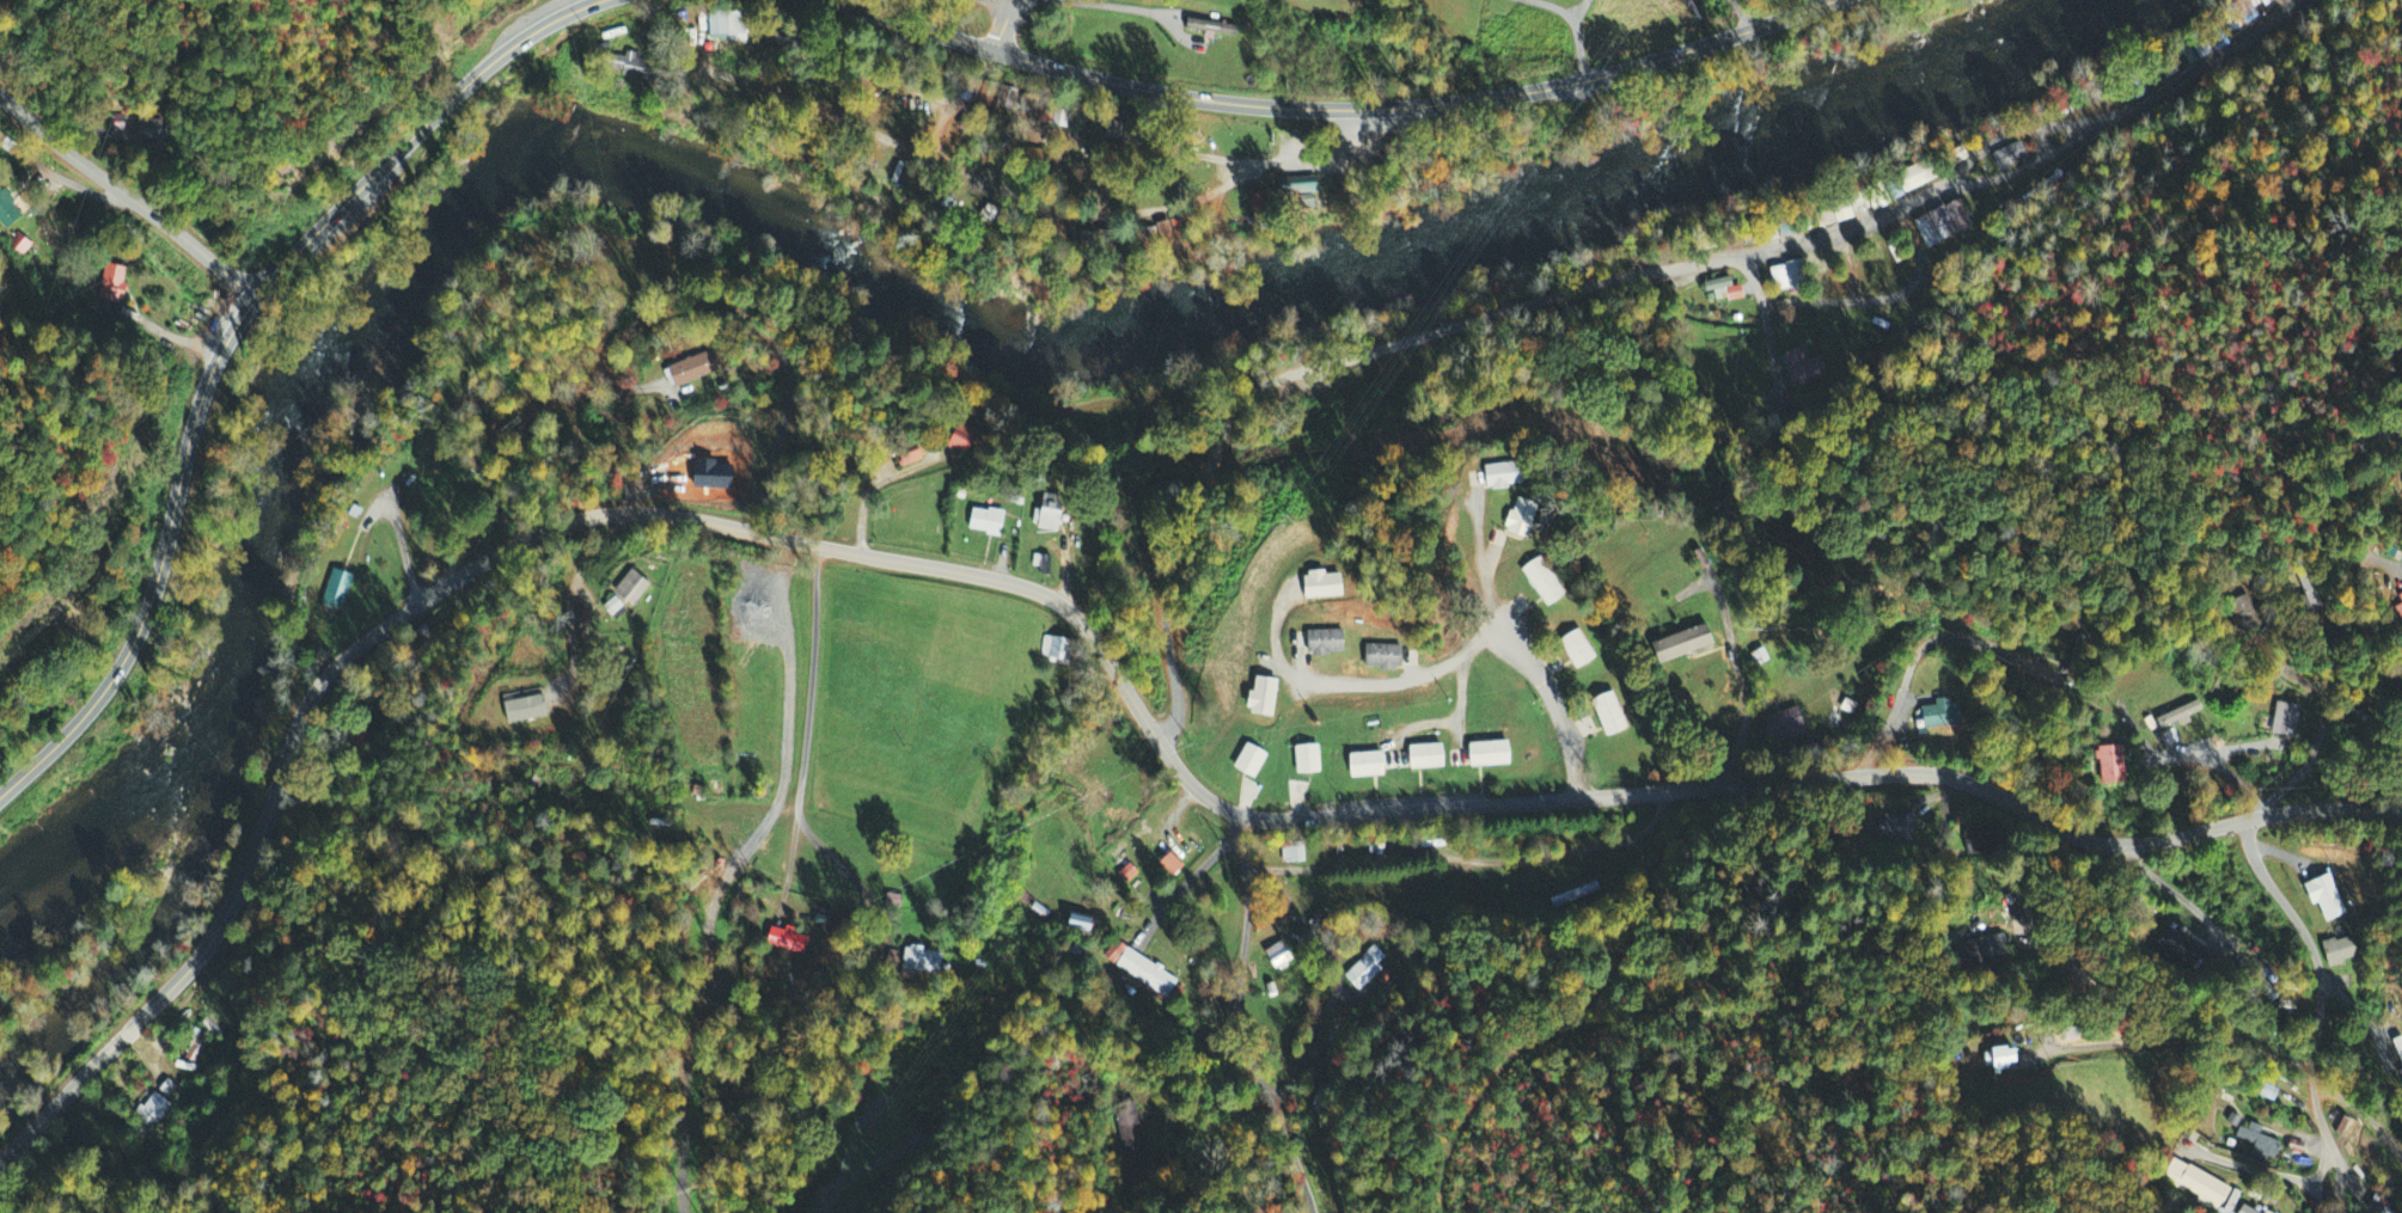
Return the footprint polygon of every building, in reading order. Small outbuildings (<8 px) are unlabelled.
[(2255,12),(2280,0),(2249,0),(2255,12)] [(2258,19),(2248,1),(2234,9),(2244,27),(2258,19)] [(707,15),(709,43),(743,42),(742,13),(707,15)] [(1210,34),(1210,36),(1238,39),(1239,27),(1188,22),(1187,31),(1210,34)] [(650,82),(654,65),(641,62),(643,56),(626,52),(621,75),(650,82)] [(936,105),(970,103),(970,89),(936,91),(936,105)] [(1024,95),(996,96),(996,117),(1025,115),(1024,95)] [(139,143),(168,143),(169,121),(140,120),(139,143)] [(982,134),(969,121),(961,130),(975,142),(982,134)] [(2000,174),(2031,161),(2024,143),(1993,156),(2000,174)] [(1320,193),(1319,179),(1298,180),(1298,193),(1320,193)] [(1913,221),(1925,250),(1974,230),(1962,201),(1913,221)] [(1167,245),(1191,242),(1189,220),(1164,223),(1167,245)] [(1809,289),(1806,264),(1774,268),(1777,294),(1809,289)] [(125,286),(127,268),(104,266),(100,302),(124,305),(126,286),(125,286)] [(1736,289),(1734,279),(1707,284),(1709,295),(1717,294),(1719,304),(1746,300),(1744,287),(1736,289)] [(1784,355),(1792,388),(1830,379),(1824,357),(1805,362),(1802,350),(1784,355)] [(1015,416),(1027,417),(1028,398),(1016,398),(1015,416)] [(975,458),(984,433),(963,426),(955,450),(975,458)] [(1527,488),(1526,465),(1487,466),(1488,490),(1527,488)] [(1068,499),(1045,496),(1043,512),(1036,511),(1033,529),(1064,533),(1068,499)] [(1531,541),(1542,506),(1518,499),(1507,535),(1531,541)] [(1004,538),(1006,513),(974,510),(972,535),(1004,538)] [(1517,566),(1534,555),(1565,593),(1544,606),(1517,566)] [(342,617),(354,576),(334,570),(321,610),(342,617)] [(653,586),(632,571),(616,595),(636,610),(653,586)] [(1308,601),(1346,600),(1345,574),(1307,576),(1308,601)] [(628,612),(617,599),(604,609),(615,622),(628,612)] [(1646,638),(1700,618),(1710,641),(1655,661),(1646,638)] [(1576,624),(1554,637),(1572,667),(1594,653),(1576,624)] [(1302,627),(1337,625),(1338,651),(1303,653),(1302,627)] [(1041,663),(1069,667),(1073,642),(1045,638),(1041,663)] [(1362,638),(1359,663),(1396,667),(1399,642),(1362,638)] [(2083,639),(2071,639),(2070,675),(2083,675),(2083,639)] [(1252,716),(1277,719),(1281,682),(1256,679),(1252,716)] [(1587,698),(1603,734),(1627,723),(1608,686),(1587,698)] [(507,705),(511,726),(550,719),(546,698),(507,705)] [(2152,722),(2157,733),(2175,724),(2177,730),(2188,725),(2185,719),(2201,712),(2196,701),(2152,722)] [(1931,704),(1931,709),(1918,709),(1919,730),(1957,728),(1956,703),(1931,704)] [(2270,736),(2294,740),(2300,709),(2275,705),(2270,736)] [(1807,735),(1799,709),(1765,719),(1773,745),(1807,735)] [(1468,741),(1503,739),(1504,760),(1469,762),(1468,741)] [(1241,740),(1265,753),(1252,777),(1243,772),(1228,765),(1241,740)] [(1290,745),(1314,742),(1318,768),(1294,772),(1290,745)] [(1405,742),(1405,760),(1437,759),(1437,742),(1405,742)] [(2095,750),(2099,787),(2126,784),(2122,747),(2095,750)] [(1376,749),(1379,773),(1347,776),(1345,752),(1376,749)] [(710,798),(726,798),(727,784),(710,784),(710,798)] [(1877,840),(1916,841),(1916,817),(1878,816),(1877,840)] [(1990,852),(1988,847),(2000,843),(1994,825),(1956,837),(1963,861),(1990,852)] [(1306,847),(1284,848),(1285,866),(1307,865),(1306,847)] [(1187,869),(1173,855),(1162,866),(1175,881),(1187,869)] [(2315,906),(2321,924),(2342,918),(2330,876),(2297,886),(2304,909),(2315,906)] [(1069,930),(1089,933),(1091,921),(1071,918),(1069,930)] [(805,957),(809,940),(793,936),(794,934),(772,928),(766,947),(805,957)] [(2156,949),(2195,968),(2205,948),(2166,929),(2156,949)] [(2009,961),(2003,936),(1958,947),(1964,972),(2009,961)] [(2360,960),(2354,937),(2323,945),(2329,968),(2360,960)] [(1179,980),(1114,942),(1103,962),(1168,999),(1179,980)] [(1265,953),(1276,971),(1294,961),(1283,943),(1265,953)] [(1390,962),(1374,947),(1344,979),(1359,994),(1390,962)] [(940,975),(941,951),(903,950),(902,973),(940,975)] [(226,1026),(205,1019),(200,1032),(221,1039),(226,1026)] [(210,1036),(190,1029),(176,1069),(195,1076),(210,1036)] [(2392,1042),(2401,1074),(2401,1039),(2392,1042)] [(2007,1051),(1983,1052),(1984,1075),(2000,1074),(2000,1069),(2008,1069),(2007,1051)] [(158,1091),(167,1101),(178,1091),(169,1082),(158,1091)] [(2254,1098),(2273,1103),(2276,1090),(2257,1085),(2254,1098)] [(131,1119),(152,1133),(170,1104),(153,1094),(144,1109),(139,1106),(131,1119)] [(1115,1106),(1126,1171),(1148,1168),(1138,1102),(1115,1106)] [(2280,1143),(2259,1139),(2261,1128),(2247,1125),(2246,1130),(2237,1128),(2234,1140),(2253,1145),(2250,1158),(2276,1164),(2280,1143)] [(2230,1189),(2173,1162),(2163,1181),(2221,1209),(2230,1189)]
